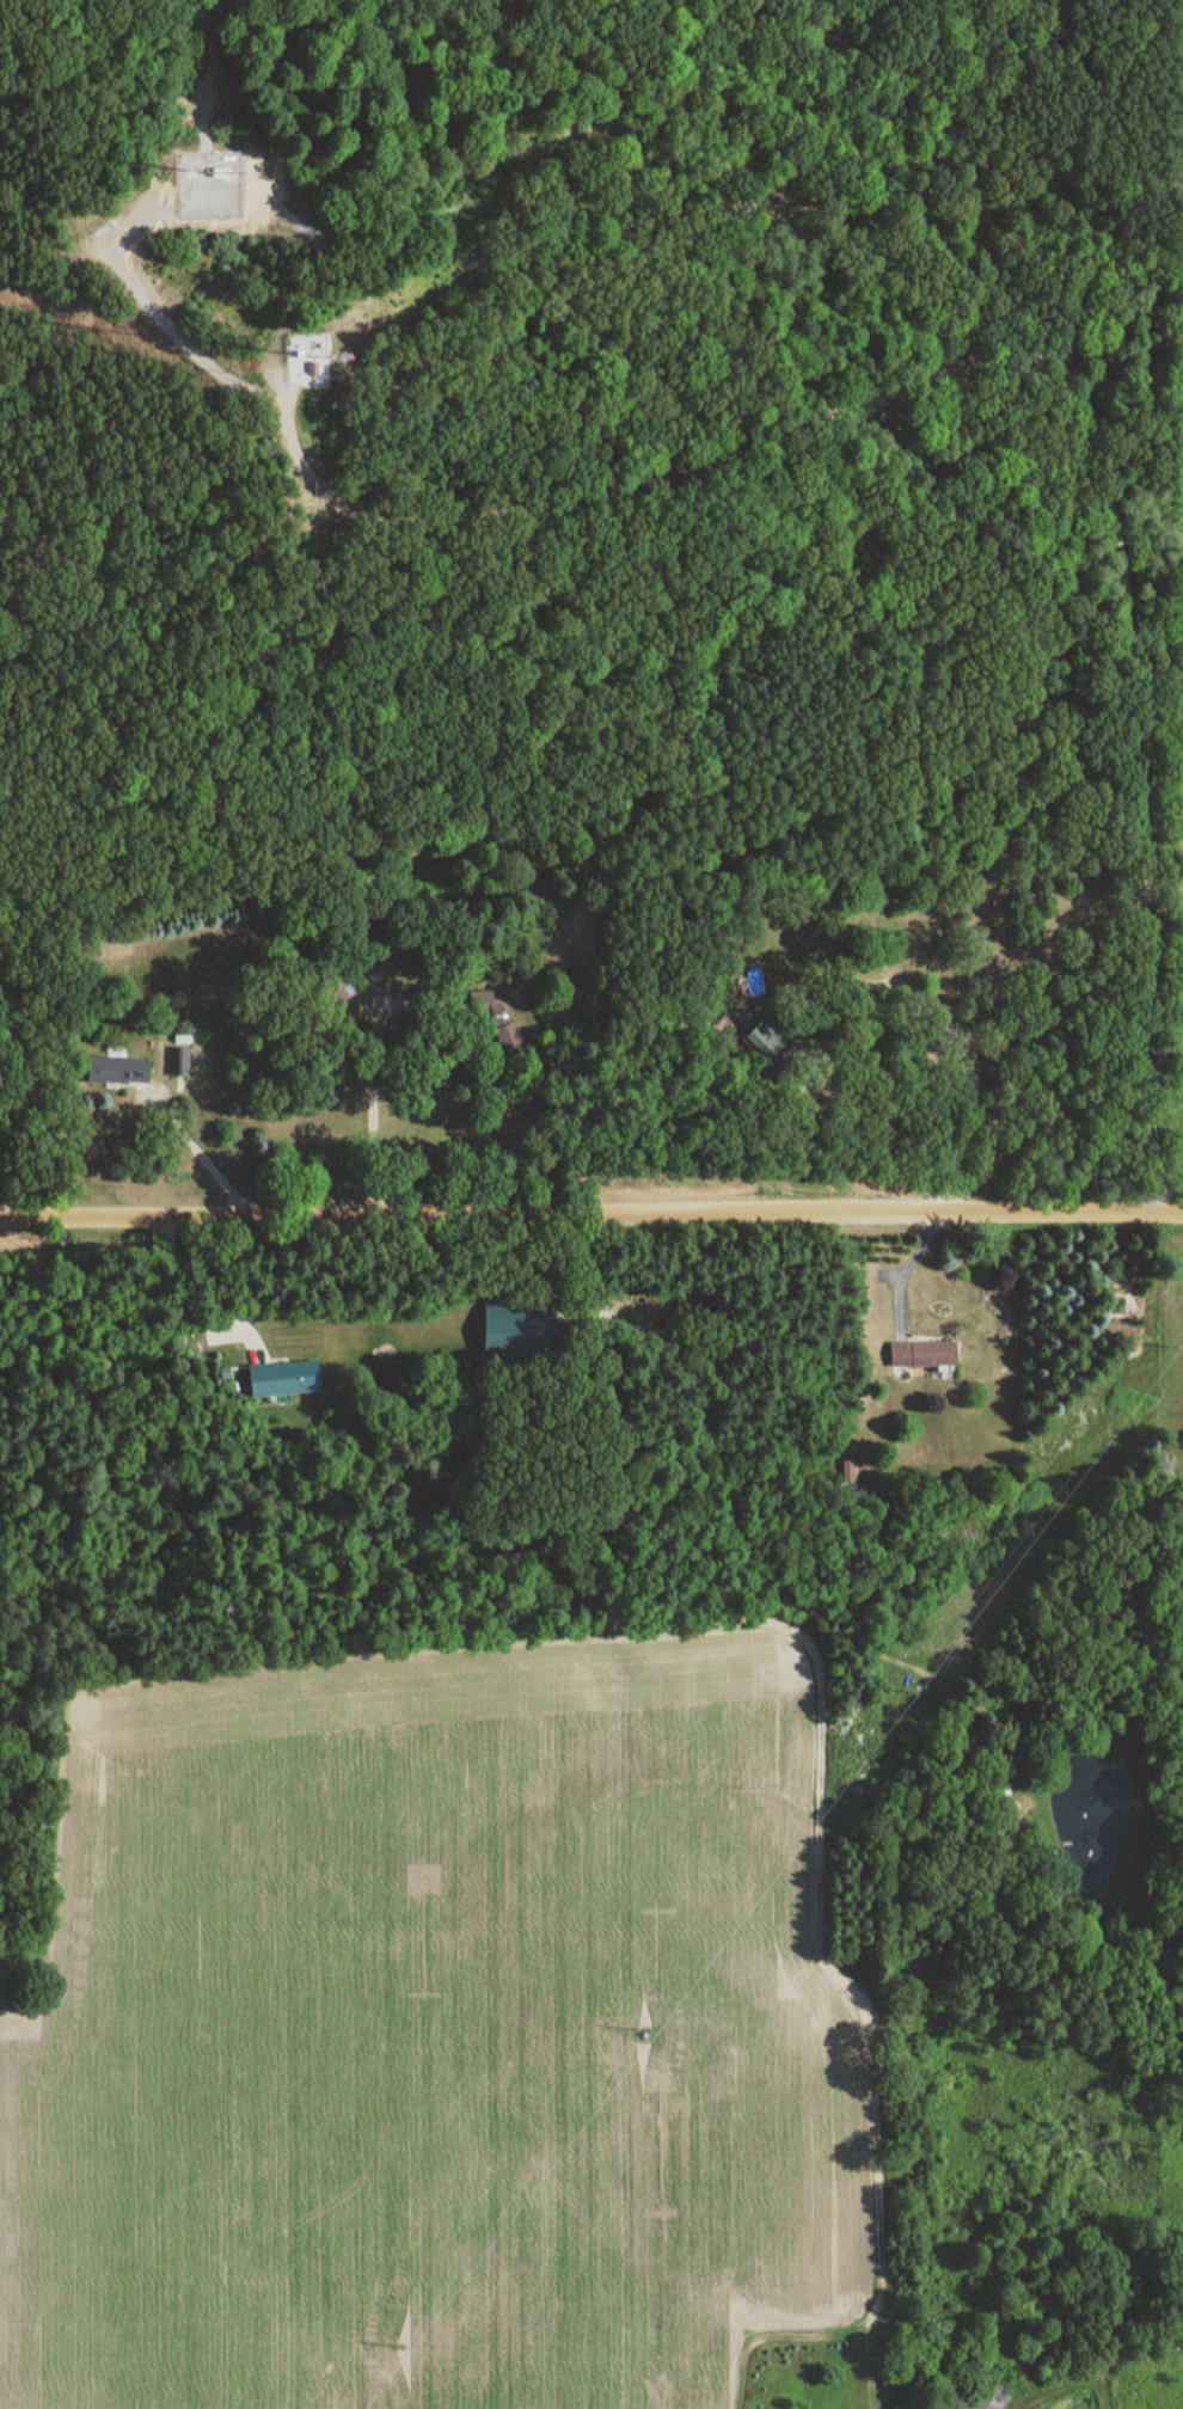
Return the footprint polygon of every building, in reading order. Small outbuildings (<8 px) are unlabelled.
[(232,168),(212,168),(212,180),(232,180),(232,168)] [(339,1007),(361,988),(342,967),(321,986),(339,1007)] [(523,1055),(510,1009),(499,1012),(493,992),(476,997),(495,1063),(523,1055)] [(747,1031),(757,1061),(778,1054),(768,1023),(747,1031)] [(174,1077),(186,1077),(186,1050),(174,1050),(174,1077)] [(148,1060),(87,1058),(87,1084),(147,1086),(148,1060)] [(548,1301),(484,1301),(484,1333),(548,1333),(548,1301)] [(889,1368),(954,1368),(954,1344),(889,1344),(889,1368)] [(248,1399),(319,1393),(316,1361),(245,1367),(248,1399)] [(843,1468),(846,1485),(859,1483),(856,1466),(843,1468)]
